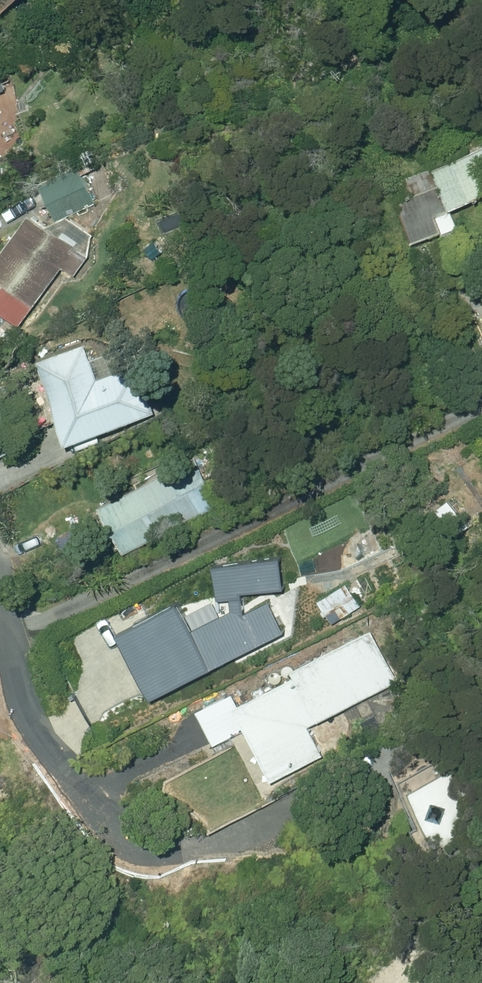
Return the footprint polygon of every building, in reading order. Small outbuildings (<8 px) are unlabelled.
[(16,0),(0,0),(0,14),(16,0)] [(414,243),(441,231),(442,235),(458,228),(450,210),(481,196),(481,147),(404,181),(411,198),(396,204),(414,243)] [(39,183),(55,222),(94,205),(78,167),(39,183)] [(31,309),(63,267),(75,276),(89,258),(79,250),(90,235),(68,218),(55,235),(28,215),(0,253),(0,286),(31,309)] [(427,247),(431,256),(447,251),(443,241),(427,247)] [(36,362),(63,445),(154,414),(138,367),(96,381),(85,345),(36,362)] [(99,508),(124,555),(220,506),(195,458),(99,508)] [(115,638),(147,702),(283,636),(269,604),(245,612),(242,598),(281,592),(281,561),(211,567),(214,601),(228,601),(231,613),(218,617),(211,605),(186,620),(178,601),(115,638)] [(319,604),(332,624),(359,607),(347,588),(319,604)] [(230,708),(268,784),(322,757),(308,731),(313,726),(400,682),(372,627),(287,670),(291,678),(230,708)] [(432,866),(462,853),(459,845),(481,835),(481,831),(451,758),(400,780),(420,827),(416,829),(432,866)]
